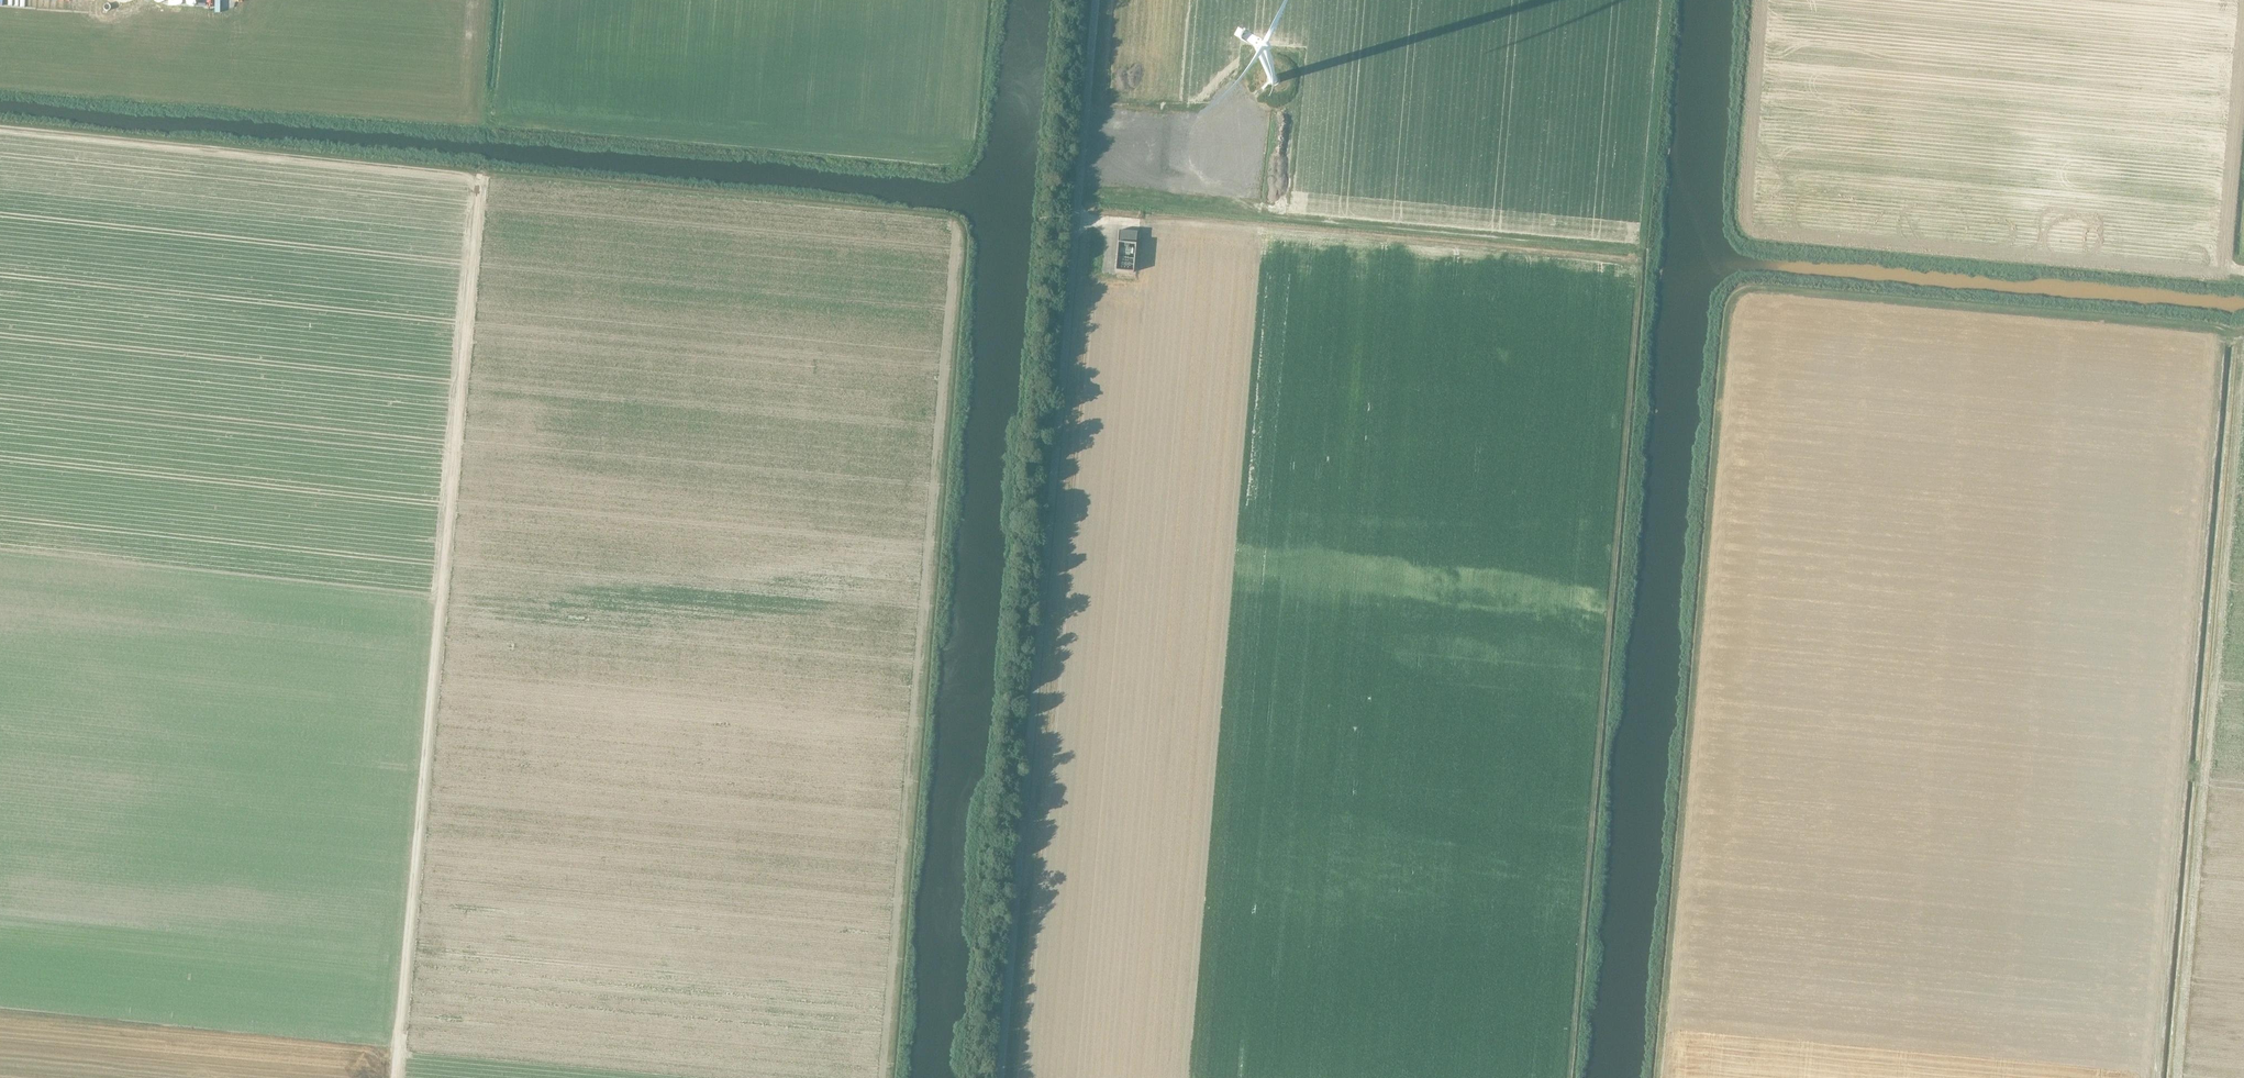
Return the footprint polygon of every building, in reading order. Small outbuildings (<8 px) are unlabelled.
[(1145,87),(1146,91),(1156,87),(1148,65),(1132,71),(1139,89),(1145,87)] [(1267,79),(1266,80),(1267,80),(1267,81),(1267,82),(1267,83),(1268,83),(1268,84),(1269,85),(1270,85),(1270,86),(1271,86),(1272,86),(1273,86),(1274,86),(1275,86),(1276,86),(1276,85),(1277,85),(1278,84),(1279,83),(1279,82),(1280,81),(1280,80),(1280,79),(1280,78),(1279,77),(1279,76),(1278,75),(1277,75),(1277,74),(1276,74),(1275,73),(1274,73),(1273,73),(1272,73),(1271,73),(1270,74),(1269,74),(1268,75),(1268,76),(1267,76),(1267,77),(1267,78),(1267,79)] [(1100,98),(1113,123),(1118,120),(1105,95),(1100,98)] [(1102,120),(1097,125),(1112,139),(1117,134),(1102,120)] [(1121,186),(1120,195),(1145,199),(1147,186),(1134,184),(1134,188),(1121,186)] [(1118,230),(1117,242),(1135,243),(1136,232),(1118,230)] [(1123,253),(1124,247),(1112,245),(1111,251),(1123,253)] [(1106,253),(1098,253),(1097,279),(1105,279),(1106,253)] [(1039,495),(1039,481),(1030,480),(1029,495),(1039,495)]
